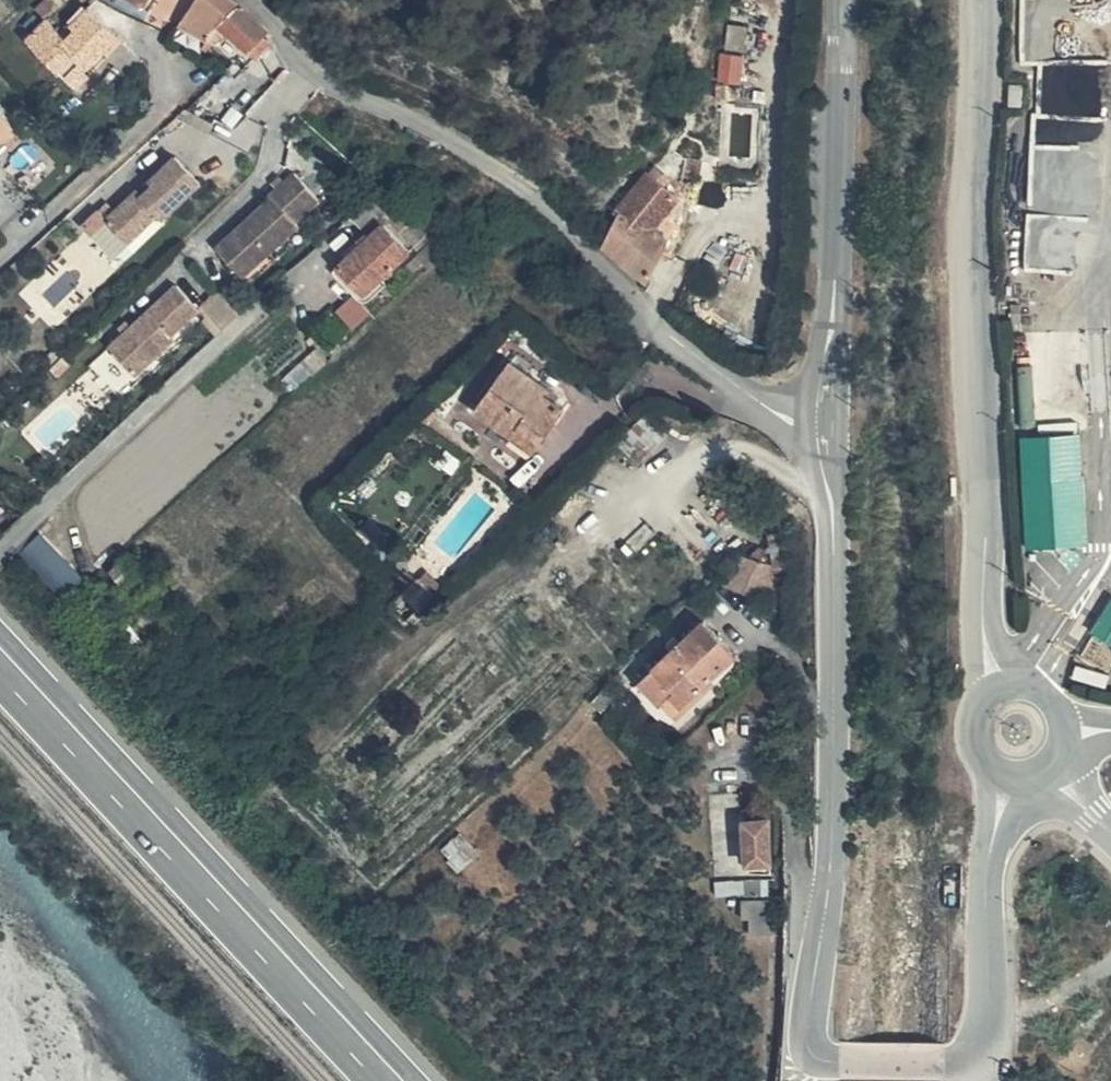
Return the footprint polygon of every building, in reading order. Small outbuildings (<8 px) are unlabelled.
[(226,0),(187,0),(174,19),(208,37),(218,25),(235,6),(226,0)] [(22,36),(70,87),(86,73),(79,66),(114,31),(86,2),(59,29),(45,14),(22,36)] [(255,37),(262,28),(237,3),(235,6),(218,25),(243,48),(255,37)] [(742,25),(725,23),(723,45),(739,46),(742,25)] [(741,80),(744,53),(722,50),(719,78),(741,80)] [(1110,109),(1110,63),(1110,61),(1061,63),(1063,111),(1110,109)] [(279,91),(293,78),(287,72),(273,85),(279,91)] [(725,95),(726,82),(717,81),(716,94),(725,95)] [(1018,91),(1001,91),(1002,109),(1017,110),(1018,91)] [(318,99),(312,94),(298,107),(304,113),(318,99)] [(200,180),(174,153),(147,179),(152,184),(141,195),(136,190),(113,212),(104,202),(96,211),(104,220),(124,241),(153,213),(159,219),(200,180)] [(698,177),(700,157),(687,156),(685,176),(698,177)] [(673,175),(659,165),(654,172),(667,182),(673,175)] [(296,217),(321,194),(297,167),(270,193),(278,199),(267,210),(261,202),(217,242),(244,273),(299,222),(296,217)] [(654,172),(652,170),(622,210),(625,213),(617,235),(660,268),(670,247),(671,210),(682,193),(667,182),(654,172)] [(390,214),(400,204),(384,186),(354,213),(370,230),(390,214)] [(693,202),(682,193),(671,210),(678,217),(693,202)] [(433,261),(443,252),(400,204),(390,214),(433,261)] [(104,220),(96,211),(80,226),(88,235),(104,220)] [(1029,268),(1090,266),(1089,211),(1027,212),(1029,268)] [(415,256),(386,224),(336,269),(365,301),(415,256)] [(176,282),(123,329),(150,357),(176,334),(171,329),(199,306),(176,282)] [(1021,319),(1010,317),(1008,329),(1021,329),(1021,319)] [(150,357),(123,329),(110,342),(136,370),(150,357)] [(508,420),(532,440),(556,410),(543,399),(537,405),(523,392),(533,382),(498,354),(458,404),(497,435),(508,420)] [(537,405),(543,399),(547,394),(533,382),(523,392),(537,405)] [(521,454),(532,440),(508,420),(497,435),(521,454)] [(1021,481),(1024,549),(1088,546),(1081,479),(1021,481)] [(21,551),(65,594),(85,573),(42,531),(21,551)] [(752,550),(754,556),(750,572),(730,567),(712,586),(767,602),(774,604),(781,571),(784,539),(763,536),(760,552),(752,550)] [(750,572),(754,556),(752,550),(747,549),(730,567),(750,572)] [(140,564),(129,551),(104,573),(115,586),(140,564)] [(401,563),(428,591),(434,585),(409,556),(401,563)] [(393,590),(411,607),(428,591),(401,563),(392,573),(400,583),(393,590)] [(32,590),(48,607),(59,596),(45,579),(32,590)] [(1110,656),(1110,622),(1106,619),(1090,646),(1110,656)] [(636,688),(662,716),(668,722),(733,662),(727,655),(701,627),(636,688)] [(596,697),(593,700),(586,706),(597,717),(603,711),(606,708),(596,697)] [(727,859),(754,858),(752,816),(725,817),(727,859)] [(759,896),(755,896),(731,898),(733,916),(737,916),(738,931),(761,929),(760,919),(759,896)]
